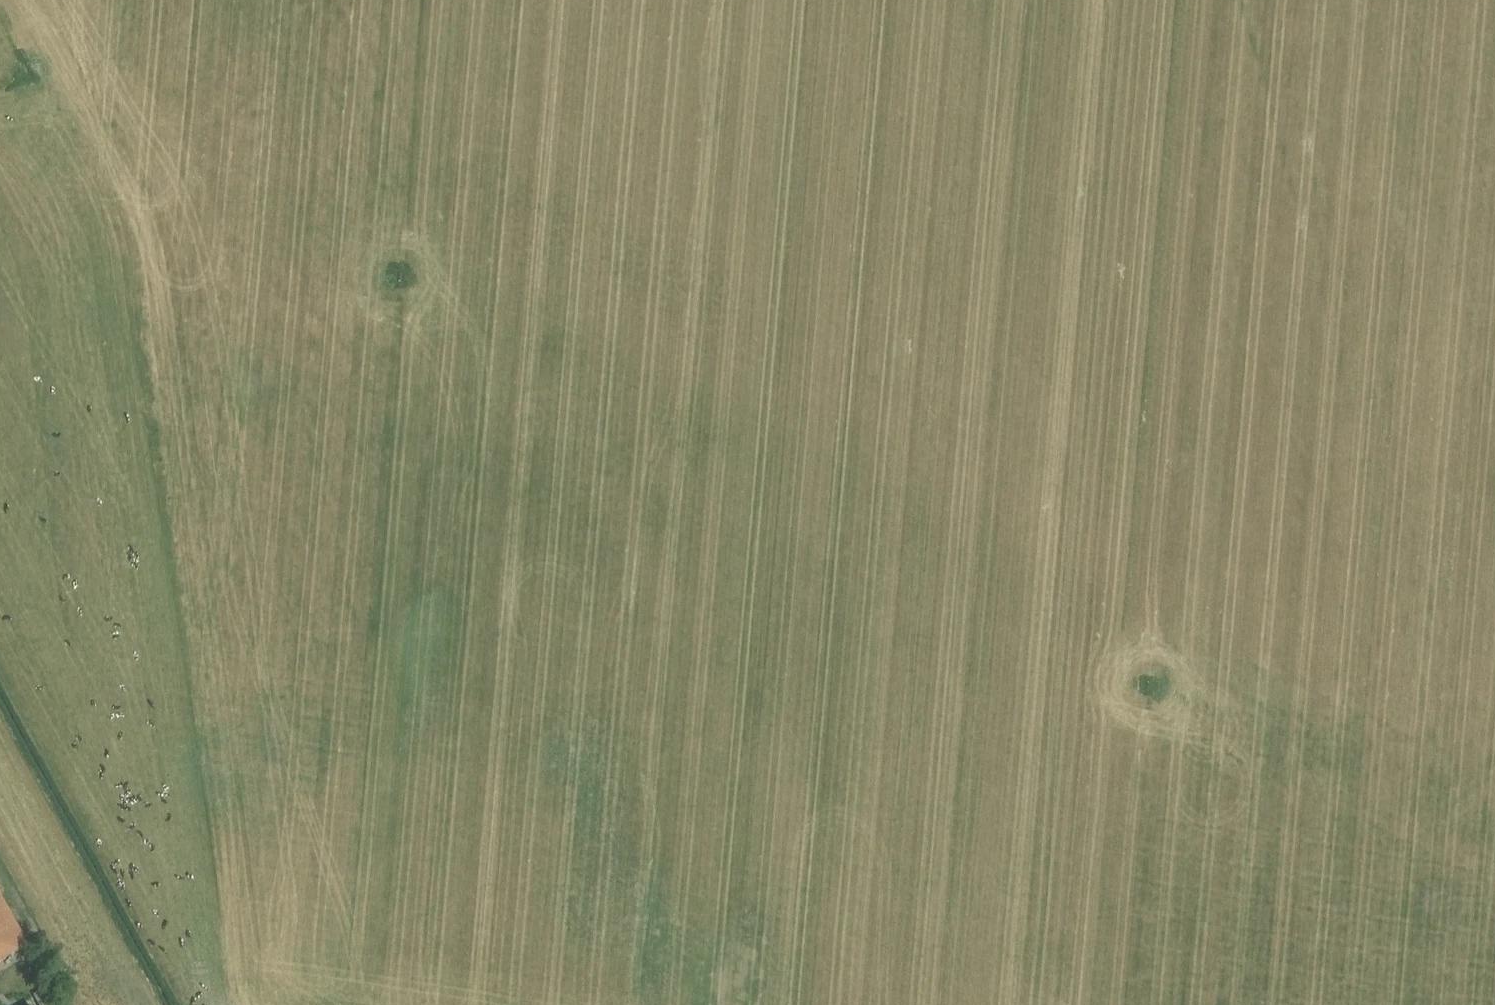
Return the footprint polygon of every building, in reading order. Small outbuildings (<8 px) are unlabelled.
[(27,946),(0,897),(0,961),(27,946)]
